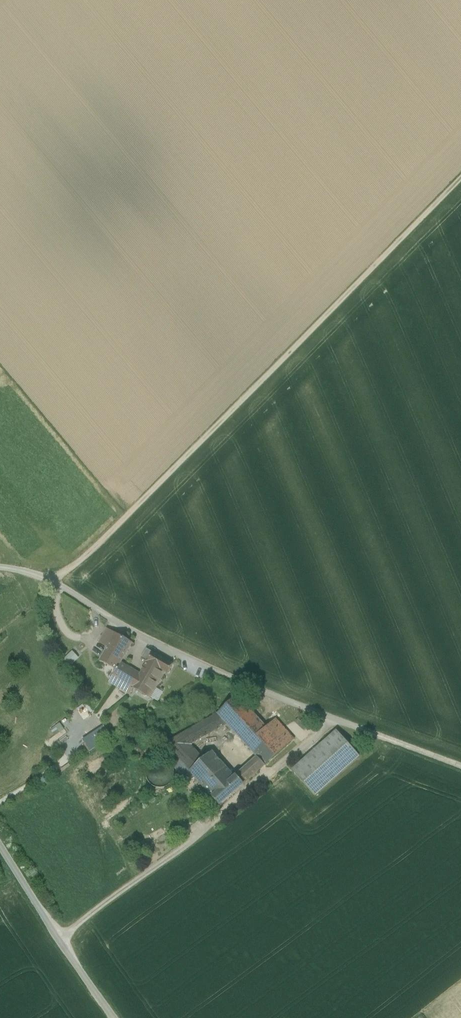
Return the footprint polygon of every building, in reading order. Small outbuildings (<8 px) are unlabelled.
[(116,634),(100,661),(116,670),(117,671),(121,663),(133,643),(116,634)] [(153,653),(147,650),(141,659),(147,663),(153,653)] [(72,653),(64,660),(70,666),(78,658),(72,653)] [(133,687),(133,688),(134,689),(150,698),(165,672),(168,674),(173,665),(153,653),(147,663),(133,687)] [(133,687),(121,680),(128,667),(121,663),(117,671),(116,670),(109,682),(131,695),(134,689),(133,688),(133,687)] [(266,727),(237,696),(217,714),(265,766),(285,748),(266,727)] [(114,728),(125,721),(118,709),(107,715),(114,728)] [(222,727),(212,717),(199,724),(209,735),(222,727)] [(276,719),(266,727),(285,748),(294,739),(276,719)] [(60,724),(51,731),(55,736),(64,730),(60,724)] [(197,764),(184,749),(209,735),(199,724),(165,744),(189,771),(197,764)] [(91,751),(114,739),(107,726),(84,739),(91,751)] [(336,730),(292,770),(315,797),(360,756),(336,730)] [(197,764),(189,771),(204,788),(226,767),(212,751),(197,764)] [(250,763),(236,775),(244,784),(258,771),(250,763)] [(226,767),(204,788),(220,806),(244,784),(236,775),(235,777),(226,767)] [(118,877),(128,870),(126,866),(116,873),(118,877)]
